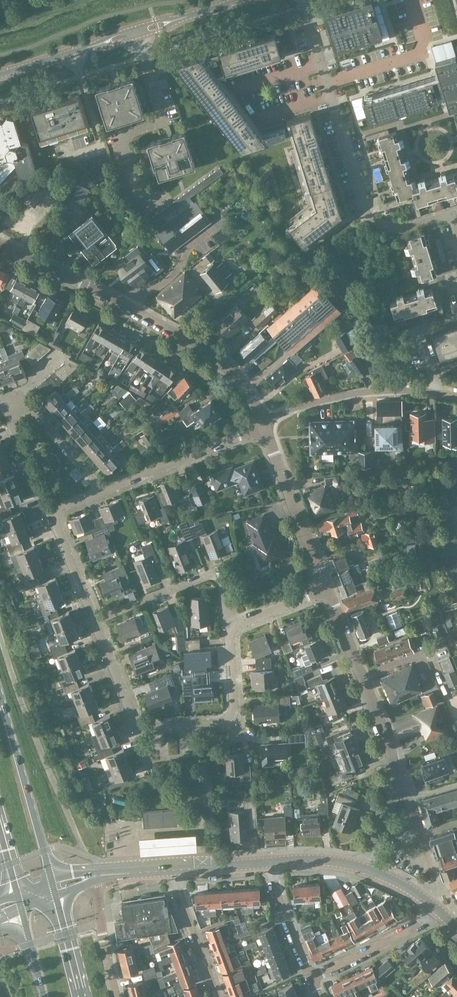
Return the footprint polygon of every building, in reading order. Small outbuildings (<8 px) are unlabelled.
[(372,0),(364,0),(325,12),(336,48),(370,38),(371,43),(389,38),(381,11),(376,13),(373,5),(372,0)] [(226,73),(239,69),(254,65),(268,61),(281,57),(282,57),(279,48),(275,33),(261,37),(246,41),(232,46),(218,50),(210,52),(210,53),(213,59),(220,57),(226,74),(226,73)] [(431,46),(435,61),(438,69),(449,107),(456,105),(456,60),(455,55),(451,40),(431,46)] [(265,142),(256,130),(247,118),(238,106),(228,93),(219,81),(218,80),(210,69),(199,55),(181,61),(181,63),(185,75),(184,75),(185,77),(186,76),(190,75),(194,87),(193,88),(195,89),(195,88),(200,87),(204,99),(203,100),(204,101),(205,101),(209,99),(213,111),(212,112),(213,114),(214,113),(219,111),(222,124),(223,126),(223,125),(228,124),(232,136),(231,136),(232,138),(233,138),(233,137),(237,136),(241,148),(240,149),(241,150),(269,141),(268,141),(265,142)] [(420,59),(425,69),(430,67),(425,57),(420,59)] [(144,112),(138,95),(133,77),(97,88),(108,123),(144,112)] [(425,81),(364,99),(362,96),(351,99),(357,119),(368,115),(369,120),(431,101),(438,98),(432,78),(425,81)] [(57,97),(54,98),(50,99),(52,103),(31,109),(40,135),(48,133),(49,137),(72,130),(79,127),(78,123),(87,120),(79,94),(58,101),(57,97)] [(312,238),(321,231),(342,215),(335,193),(331,179),(327,166),(323,153),(319,140),(316,132),(315,126),(310,112),(287,119),(291,133),(295,147),(291,148),(295,161),(299,174),(303,188),(307,201),(308,204),(303,207),(294,215),(284,222),(302,245),(312,238)] [(284,126),(262,133),(267,138),(286,132),(284,126)] [(381,146),(384,157),(401,152),(399,144),(402,144),(401,143),(403,141),(402,140),(402,139),(400,137),(398,138),(395,130),(388,132),(385,133),(382,134),(379,135),(377,136),(378,136),(381,146)] [(195,166),(184,131),(171,135),(161,138),(148,142),(154,160),(159,177),(172,173),(182,170),(195,166)] [(387,167),(390,178),(408,173),(406,165),(407,165),(409,162),(409,161),(408,160),(406,158),(404,159),(401,152),(384,157),(387,167)] [(9,185),(0,156),(0,188),(9,185)] [(271,190),(274,187),(277,185),(271,167),(260,176),(271,190)] [(432,178),(437,196),(448,193),(456,190),(456,186),(453,172),(445,174),(445,172),(443,171),(441,172),(440,172),(439,174),(439,176),(432,178)] [(406,195),(414,193),(411,185),(415,183),(415,182),(414,180),(413,179),(410,180),(408,173),(390,178),(393,188),(396,198),(398,198),(401,197),(406,195)] [(416,202),(427,199),(437,196),(432,178),(425,181),(424,179),(421,178),(420,178),(418,181),(419,182),(415,183),(411,185),(414,193),(415,198),(416,201),(416,202)] [(71,198),(82,203),(89,188),(79,183),(71,198)] [(35,205),(43,189),(31,184),(23,200),(35,205)] [(171,251),(211,220),(196,200),(156,231),(161,238),(171,251)] [(67,233),(85,256),(93,265),(116,246),(91,214),(67,233)] [(409,251),(412,258),(428,253),(425,243),(422,232),(405,237),(408,244),(405,245),(404,247),(404,249),(405,250),(407,252),(409,251)] [(126,261),(119,267),(130,281),(134,279),(138,284),(148,277),(156,271),(146,257),(137,245),(123,257),(126,261)] [(432,263),(428,253),(412,258),(414,266),(411,266),(410,269),(410,270),(411,271),(413,272),(416,271),(418,279),(435,274),(432,263)] [(216,292),(229,282),(213,263),(201,273),(216,292)] [(3,289),(10,273),(5,271),(5,270),(0,267),(0,288),(3,289)] [(155,295),(156,296),(174,317),(200,295),(195,289),(197,287),(183,271),(155,295)] [(6,287),(15,292),(21,296),(28,283),(17,276),(16,279),(12,277),(6,287)] [(247,286),(252,292),(258,287),(252,281),(247,286)] [(21,296),(27,299),(32,302),(40,289),(28,283),(21,296)] [(317,284),(268,327),(291,354),(340,310),(317,284)] [(416,292),(409,294),(415,311),(425,308),(435,305),(434,302),(433,299),(432,295),(431,292),(430,288),(423,290),(422,288),(420,287),(418,287),(417,287),(416,290),(416,292)] [(11,300),(17,303),(21,296),(15,292),(11,300)] [(415,311),(409,294),(401,297),(401,294),(399,293),(398,293),(397,294),(396,295),(395,295),(396,298),(389,300),(394,318),(404,314),(415,311)] [(48,294),(38,312),(53,321),(63,302),(48,294)] [(21,296),(17,303),(23,306),(27,299),(21,296)] [(228,336),(247,318),(235,305),(216,322),(228,336)] [(271,305),(263,312),(268,318),(277,311),(271,305)] [(82,329),(88,317),(73,308),(65,323),(70,326),(72,323),(82,329)] [(258,327),(268,318),(263,312),(253,321),(258,327)] [(21,327),(25,320),(13,313),(9,320),(21,327)] [(27,318),(22,328),(34,335),(40,326),(27,318)] [(97,338),(101,340),(108,328),(98,323),(84,348),(89,351),(90,348),(91,348),(97,338)] [(346,331),(334,338),(343,352),(362,341),(359,335),(360,334),(355,326),(347,330),(349,332),(347,333),(346,331)] [(108,328),(101,340),(94,352),(99,355),(106,343),(111,345),(117,334),(108,328)] [(431,336),(437,358),(456,352),(456,328),(431,336)] [(55,344),(61,334),(55,331),(49,341),(55,344)] [(240,349),(248,358),(259,348),(259,347),(267,340),(260,332),(252,340),(251,339),(240,349)] [(114,361),(120,351),(127,339),(117,334),(111,345),(115,348),(109,359),(114,361)] [(127,339),(120,351),(125,354),(121,360),(126,363),(137,344),(127,339)] [(307,339),(300,346),(304,351),(312,344),(307,339)] [(40,342),(36,345),(43,355),(51,348),(40,342)] [(36,345),(30,350),(37,359),(43,355),(36,345)] [(138,362),(142,365),(150,353),(141,347),(127,368),(132,372),(138,362)] [(25,373),(24,370),(19,358),(20,358),(25,354),(23,349),(8,355),(9,358),(6,359),(14,378),(25,373)] [(352,349),(344,354),(360,377),(367,372),(352,349)] [(30,350),(25,354),(32,363),(37,359),(30,350)] [(3,382),(14,378),(6,359),(9,358),(6,351),(4,352),(1,353),(4,360),(0,361),(0,375),(3,382)] [(147,368),(151,371),(159,359),(150,353),(142,365),(136,374),(141,377),(147,368)] [(32,363),(25,354),(20,358),(27,367),(32,363)] [(69,358),(64,362),(71,371),(80,364),(69,358)] [(288,358),(266,377),(275,388),(297,369),(288,358)] [(159,359),(151,371),(156,373),(151,380),(156,383),(168,365),(159,359)] [(64,362),(59,366),(67,375),(71,371),(64,362)] [(370,372),(377,370),(376,364),(368,366),(370,372)] [(177,371),(168,365),(156,383),(160,386),(157,390),(162,393),(177,371)] [(325,392),(320,382),(327,379),(323,370),(321,365),(313,368),(308,371),(309,374),(305,376),(315,397),(325,392)] [(62,379),(67,375),(59,366),(54,370),(62,379)] [(112,368),(109,374),(117,378),(121,369),(118,367),(116,370),(112,368)] [(54,370),(50,374),(57,383),(62,379),(54,370)] [(53,387),(57,383),(50,374),(45,378),(53,387)] [(167,390),(168,391),(173,396),(178,392),(184,397),(195,386),(185,376),(174,388),(172,386),(167,390)] [(45,378),(41,381),(48,390),(53,387),(45,378)] [(44,394),(48,390),(41,381),(36,385),(44,394)] [(70,389),(74,393),(79,389),(75,384),(70,389)] [(51,409),(64,398),(56,388),(43,399),(51,409)] [(127,388),(117,398),(124,405),(134,395),(127,388)] [(69,397),(74,393),(70,389),(66,393),(69,397)] [(51,409),(59,418),(75,404),(67,395),(64,398),(51,409)] [(402,399),(375,400),(375,414),(402,413),(402,399)] [(204,424),(219,413),(210,400),(204,405),(203,403),(193,411),(188,404),(178,411),(187,424),(199,416),(204,424)] [(91,403),(86,407),(90,411),(94,407),(91,403)] [(75,404),(59,418),(67,427),(82,413),(79,410),(80,410),(75,404)] [(90,411),(86,407),(81,411),(85,415),(90,411)] [(84,416),(82,413),(67,427),(75,436),(93,420),(87,414),(84,416)] [(410,413),(411,438),(420,438),(420,441),(435,441),(434,418),(426,419),(426,413),(410,413)] [(157,422),(152,425),(165,443),(176,436),(164,417),(157,422)] [(442,418),(443,443),(452,443),(453,446),(456,446),(456,418),(442,418)] [(332,420),(333,452),(356,451),(355,429),(354,429),(354,419),(332,420)] [(99,428),(93,420),(75,436),(83,445),(98,431),(99,431),(97,429),(99,428)] [(333,452),(332,420),(310,421),(309,421),(310,453),(311,453),(333,452)] [(398,443),(397,422),(374,423),(375,444),(398,443)] [(148,448),(157,442),(149,430),(140,436),(148,448)] [(83,445),(90,454),(106,440),(98,431),(83,445)] [(98,463),(111,452),(114,449),(106,440),(90,454),(98,463)] [(358,451),(359,463),(359,466),(371,466),(370,450),(358,451)] [(2,472),(0,467),(10,463),(5,451),(0,453),(0,473),(2,472)] [(111,452),(98,463),(106,472),(119,462),(111,452)] [(223,484),(239,478),(245,493),(261,486),(252,462),(235,469),(232,470),(231,467),(211,475),(217,489),(224,486),(223,484)] [(19,486),(14,474),(4,478),(2,472),(0,473),(0,493),(19,486)] [(324,486),(325,487),(333,484),(336,487),(340,486),(344,483),(344,478),(340,475),(335,475),(335,476),(325,477),(325,484),(323,484),(324,486)] [(189,493),(180,497),(172,478),(161,483),(164,491),(158,493),(163,504),(176,499),(178,505),(186,502),(189,509),(195,506),(189,493)] [(11,509),(8,504),(24,498),(19,486),(0,493),(0,504),(1,506),(0,507),(0,513),(11,509)] [(327,493),(325,487),(324,486),(304,494),(313,517),(335,509),(328,492),(327,493)] [(196,502),(197,505),(205,502),(201,493),(194,496),(196,502)] [(153,495),(140,500),(134,503),(137,510),(133,512),(138,523),(159,514),(163,523),(169,520),(164,506),(157,509),(152,496),(153,495)] [(97,517),(102,528),(113,523),(118,521),(115,515),(123,512),(118,500),(100,507),(103,515),(97,517)] [(224,508),(215,512),(218,518),(227,514),(224,508)] [(437,512),(438,519),(452,515),(450,508),(437,512)] [(4,531),(25,523),(23,519),(24,518),(25,517),(23,512),(22,511),(21,512),(20,512),(13,515),(11,509),(0,513),(0,520),(3,519),(5,525),(2,526),(4,531)] [(347,513),(319,523),(321,530),(327,529),(327,530),(331,529),(332,533),(343,530),(341,526),(347,524),(348,526),(347,526),(351,537),(357,535),(356,532),(363,530),(360,522),(351,525),(351,523),(349,517),(358,514),(356,509),(347,512),(347,513)] [(91,532),(102,528),(97,517),(92,520),(88,512),(70,519),(75,532),(82,529),(85,534),(91,532)] [(263,514),(247,521),(255,541),(253,542),(260,561),(268,558),(270,562),(272,562),(271,560),(278,557),(279,557),(280,556),(280,555),(281,554),(281,553),(281,552),(276,539),(273,540),(263,514)] [(452,515),(438,519),(439,525),(453,520),(452,515)] [(193,517),(186,520),(189,527),(196,524),(193,517)] [(455,526),(453,520),(439,525),(440,531),(455,526)] [(193,538),(193,537),(189,527),(186,521),(179,524),(185,541),(193,538)] [(189,527),(193,537),(202,533),(212,558),(213,557),(214,559),(221,556),(221,554),(227,552),(218,529),(207,533),(203,522),(196,524),(189,527)] [(27,527),(25,523),(4,531),(5,534),(7,535),(9,534),(12,542),(6,544),(8,549),(22,544),(19,539),(30,534),(31,534),(32,532),(30,527),(28,527),(27,527)] [(107,526),(102,528),(105,535),(110,533),(109,531),(107,526)] [(456,532),(455,526),(440,531),(441,537),(456,532)] [(105,535),(102,528),(91,532),(94,537),(86,541),(93,559),(111,551),(105,535)] [(366,547),(377,544),(373,530),(362,534),(366,547)] [(456,532),(441,537),(442,543),(456,539),(456,533),(456,532)] [(442,543),(443,549),(456,545),(456,539),(442,543)] [(178,571),(193,565),(184,540),(169,546),(178,571)] [(144,584),(158,579),(152,563),(158,560),(151,542),(142,546),(146,556),(134,561),(137,569),(138,569),(144,584)] [(24,550),(22,544),(8,549),(11,556),(17,553),(19,559),(13,562),(15,567),(39,557),(37,553),(38,552),(39,551),(37,546),(35,545),(34,546),(24,550)] [(443,549),(444,555),(456,552),(456,545),(443,549)] [(444,555),(445,561),(456,558),(456,552),(444,555)] [(328,559),(333,572),(347,566),(342,554),(328,559)] [(22,577),(25,583),(38,578),(35,572),(43,569),(39,557),(15,567),(17,572),(23,570),(26,576),(22,577)] [(445,561),(446,568),(456,564),(456,558),(445,561)] [(347,566),(333,572),(338,584),(352,578),(351,575),(355,573),(355,574),(361,572),(358,563),(354,565),(353,564),(347,566)] [(446,568),(447,574),(456,571),(456,564),(446,568)] [(119,577),(127,573),(123,565),(107,572),(109,578),(100,582),(106,597),(117,592),(123,590),(124,589),(119,577)] [(447,574),(448,580),(456,577),(456,571),(447,574)] [(40,583),(38,578),(25,583),(27,589),(38,585),(40,591),(34,593),(36,598),(60,589),(55,577),(40,583)] [(448,580),(449,586),(456,584),(456,577),(448,580)] [(355,585),(352,578),(338,584),(342,596),(357,590),(357,592),(371,587),(368,580),(355,585)] [(373,587),(341,598),(346,611),(381,599),(379,595),(376,596),(373,587)] [(393,600),(408,596),(405,587),(391,592),(393,600)] [(65,600),(60,589),(36,598),(43,615),(56,610),(54,604),(65,600)] [(193,624),(209,623),(207,596),(191,597),(193,624)] [(437,611),(443,609),(440,602),(434,604),(437,611)] [(168,605),(153,611),(159,625),(158,625),(160,630),(172,625),(173,626),(174,628),(175,631),(175,633),(176,635),(175,635),(176,649),(186,648),(187,648),(186,638),(185,634),(184,634),(184,629),(185,628),(179,614),(173,617),(168,605)] [(59,616),(56,610),(43,615),(50,632),(73,623),(69,611),(59,616)] [(360,637),(372,632),(363,610),(351,615),(360,637)] [(399,610),(385,615),(390,629),(404,623),(399,610)] [(124,640),(141,633),(135,618),(118,625),(124,640)] [(301,637),(302,641),(312,637),(310,633),(307,634),(301,620),(286,626),(292,641),(301,637)] [(28,622),(20,625),(23,630),(30,627),(28,622)] [(50,646),(52,652),(65,646),(63,641),(78,635),(73,623),(50,632),(52,637),(58,635),(60,642),(50,646)] [(435,637),(441,635),(439,628),(433,630),(435,637)] [(143,645),(156,640),(153,633),(140,638),(143,645)] [(387,634),(376,638),(379,644),(389,640),(387,634)] [(255,652),(256,663),(271,663),(270,656),(262,657),(261,653),(271,649),(265,635),(250,640),(255,652)] [(200,637),(186,638),(187,648),(201,647),(200,637)] [(305,645),(308,652),(303,655),(307,665),(292,671),(294,677),(302,674),(313,670),(310,664),(312,664),(310,660),(311,660),(326,654),(320,639),(314,641),(312,637),(302,641),(304,645),(305,645)] [(408,637),(402,639),(374,650),(378,661),(406,651),(407,655),(413,652),(408,637)] [(280,643),(282,648),(284,653),(293,650),(291,645),(289,640),(280,643)] [(157,641),(157,642),(161,652),(169,650),(157,641)] [(155,643),(139,649),(142,656),(131,660),(137,675),(156,667),(154,662),(161,659),(155,643)] [(58,656),(62,667),(80,661),(75,649),(67,652),(65,646),(52,652),(54,658),(58,656)] [(33,659),(41,656),(39,650),(31,653),(33,659)] [(210,651),(184,652),(185,668),(192,668),(193,675),(207,674),(207,666),(211,666),(210,651)] [(449,656),(438,660),(443,673),(454,669),(449,656)] [(61,682),(63,687),(76,682),(74,676),(84,672),(85,672),(86,670),(84,665),(83,665),(81,665),(80,661),(62,667),(58,669),(60,674),(64,672),(67,679),(61,682)] [(178,662),(171,665),(174,672),(181,669),(178,662)] [(271,669),(271,663),(256,663),(256,670),(252,670),(253,687),(262,686),(262,690),(269,690),(269,686),(274,686),(272,669),(271,669)] [(412,664),(409,666),(380,678),(392,703),(421,690),(418,683),(420,682),(412,664)] [(443,673),(448,686),(456,683),(456,676),(454,669),(443,673)] [(152,690),(144,693),(152,712),(159,709),(158,706),(172,700),(169,690),(176,687),(170,673),(148,682),(152,690)] [(193,675),(182,675),(183,694),(184,694),(184,693),(193,692),(193,700),(213,698),(212,683),(208,683),(207,674),(193,675)] [(302,674),(294,677),(300,691),(307,688),(304,681),(305,681),(302,674)] [(316,684),(322,698),(341,691),(335,676),(324,681),(321,674),(307,679),(310,686),(316,684)] [(72,691),(76,702),(93,695),(89,683),(79,687),(76,682),(63,687),(66,693),(72,691)] [(347,706),(341,691),(322,698),(328,713),(321,715),(324,723),(338,717),(335,710),(347,706)] [(432,691),(425,694),(430,705),(437,702),(432,691)] [(298,694),(290,695),(290,699),(296,698),(297,703),(300,702),(298,694)] [(77,715),(80,720),(92,715),(90,710),(98,707),(93,695),(76,702),(81,714),(77,715)] [(278,704),(290,703),(290,699),(290,695),(272,696),(272,704),(254,705),(255,721),(279,720),(278,704)] [(437,705),(392,723),(398,738),(422,728),(427,741),(448,733),(437,705)] [(94,721),(92,715),(80,720),(82,726),(92,722),(97,733),(114,726),(110,715),(94,721)] [(324,730),(321,723),(308,729),(309,732),(310,735),(321,731),(324,730)] [(119,738),(114,726),(97,733),(102,745),(96,747),(98,753),(111,747),(109,742),(119,738)] [(321,731),(310,735),(310,736),(313,745),(324,740),(321,731)] [(335,741),(341,755),(359,748),(353,733),(342,738),(339,731),(325,736),(328,744),(335,741)] [(71,732),(64,735),(68,745),(75,742),(71,732)] [(290,741),(306,740),(305,733),(304,733),(289,734),(290,741)] [(274,764),(273,758),(288,757),(287,742),(262,744),(263,759),(264,765),(274,764)] [(113,753),(111,747),(98,753),(100,758),(106,756),(111,768),(128,761),(124,749),(113,753)] [(346,770),(340,773),(342,780),(356,774),(353,767),(365,762),(359,748),(341,755),(346,770)] [(244,779),(251,779),(250,765),(243,766),(242,753),(226,754),(228,773),(243,772),(244,779)] [(448,769),(443,756),(422,763),(423,768),(422,768),(422,769),(425,776),(425,777),(426,777),(428,776),(429,780),(442,776),(441,772),(448,769)] [(84,759),(75,763),(78,769),(86,765),(84,759)] [(133,772),(128,761),(111,768),(115,779),(105,783),(107,789),(127,781),(125,775),(133,772)] [(332,784),(342,780),(340,773),(329,777),(332,784)] [(420,800),(419,801),(428,828),(440,824),(436,811),(456,805),(456,790),(420,800)] [(257,817),(255,799),(255,792),(236,793),(236,799),(243,799),(244,800),(244,810),(229,811),(231,840),(250,839),(248,818),(257,817)] [(354,806),(356,800),(338,794),(336,800),(341,802),(333,824),(351,831),(359,808),(354,806)] [(302,815),(303,822),(301,822),(301,829),(303,829),(304,835),(321,833),(320,822),(329,821),(327,797),(320,797),(321,805),(318,805),(319,814),(302,815)] [(143,806),(143,807),(144,826),(177,824),(176,804),(143,806)] [(286,827),(294,827),(293,807),(284,808),(284,816),(265,818),(266,837),(286,836),(286,827)] [(433,847),(456,840),(456,838),(455,833),(456,832),(456,829),(430,837),(433,847)] [(197,832),(139,836),(140,852),(198,848),(197,832)] [(433,847),(436,857),(440,855),(456,850),(456,840),(433,847)] [(440,855),(442,860),(441,861),(442,862),(444,867),(445,867),(444,866),(456,862),(456,850),(440,855)] [(454,866),(453,866),(440,871),(444,881),(449,879),(456,876),(456,873),(454,866)] [(358,881),(352,885),(358,896),(364,892),(358,881)] [(314,908),(313,898),(320,898),(319,884),(306,885),(308,908),(314,908)] [(302,909),(308,908),(306,885),(294,886),(295,900),(302,899),(302,909)] [(259,888),(246,889),(247,903),(253,903),(260,902),(259,888)] [(340,888),(331,893),(339,906),(348,901),(340,888)] [(246,889),(233,890),(234,904),(241,904),(247,903),(246,889)] [(234,907),(234,904),(233,890),(220,891),(221,905),(229,904),(229,907),(234,907)] [(209,906),(215,905),(221,905),(220,891),(208,892),(209,906)] [(351,905),(358,902),(352,891),(345,895),(351,905)] [(209,906),(208,892),(195,893),(196,907),(203,906),(209,906)] [(117,938),(148,933),(167,931),(177,929),(164,894),(151,896),(150,893),(141,894),(142,897),(122,900),(125,919),(115,921),(115,922),(117,938)] [(372,910),(367,912),(377,930),(386,925),(376,905),(373,900),(368,903),(372,910)] [(376,905),(386,925),(396,919),(386,900),(376,905)] [(355,913),(356,916),(367,935),(377,930),(367,912),(361,916),(358,911),(355,913)] [(256,924),(266,920),(264,915),(254,919),(256,924)] [(311,915),(301,920),(303,925),(313,920),(311,915)] [(357,940),(367,935),(356,916),(347,921),(357,940)] [(206,930),(210,941),(230,934),(228,929),(229,929),(227,923),(206,930)] [(344,932),(339,935),(344,946),(354,942),(345,924),(341,926),(344,932)] [(260,936),(263,943),(277,937),(272,926),(253,933),(254,938),(260,936)] [(344,946),(339,935),(336,928),(331,930),(334,937),(329,939),(334,951),(344,946)] [(250,929),(238,933),(241,940),(253,935),(250,929)] [(152,943),(153,947),(157,946),(170,941),(167,931),(148,933),(152,943)] [(210,941),(214,951),(226,946),(225,942),(232,939),(230,934),(210,941)] [(321,957),(324,956),(319,944),(316,937),(314,934),(305,938),(314,960),(316,959),(317,960),(320,958),(321,957)] [(324,956),(334,951),(329,939),(324,942),(321,935),(316,937),(319,944),(324,956)] [(277,937),(263,943),(267,954),(281,949),(277,937)] [(408,947),(402,953),(412,964),(430,949),(420,937),(414,942),(408,947)] [(168,952),(169,956),(184,951),(180,939),(158,947),(161,955),(168,952)] [(146,955),(155,952),(153,947),(152,943),(142,946),(146,955)] [(121,962),(135,958),(140,957),(137,945),(118,949),(121,962)] [(218,961),(236,954),(237,954),(235,948),(228,951),(226,946),(214,951),(218,961)] [(285,960),(281,949),(267,954),(271,965),(285,960)] [(173,960),(175,965),(187,960),(184,951),(169,956),(163,958),(165,963),(173,960)] [(426,977),(425,977),(430,973),(428,971),(439,962),(436,959),(438,956),(434,952),(433,953),(431,951),(420,961),(420,962),(418,965),(422,969),(410,979),(416,985),(426,977)] [(238,958),(236,954),(218,961),(221,971),(241,964),(239,958),(238,958)] [(135,958),(121,962),(124,974),(138,970),(135,958)] [(387,959),(376,969),(383,977),(394,967),(387,959)] [(172,978),(179,975),(191,971),(187,960),(175,965),(176,970),(170,972),(172,978)] [(285,960),(271,965),(268,967),(272,978),(290,971),(285,960)] [(436,986),(436,987),(453,972),(453,971),(454,968),(450,964),(447,965),(445,962),(428,977),(432,981),(432,983),(434,986),(436,986)] [(144,974),(155,971),(154,966),(142,969),(144,974)] [(365,969),(361,971),(367,983),(370,990),(375,988),(380,985),(371,966),(370,967),(369,967),(366,968),(365,969)] [(222,974),(226,985),(239,980),(237,975),(244,973),(241,967),(222,974)] [(128,983),(131,995),(146,992),(144,986),(149,985),(148,979),(163,975),(161,970),(155,971),(144,974),(145,979),(128,983)] [(191,971),(179,975),(181,981),(174,983),(176,988),(195,981),(191,971)] [(367,983),(361,971),(360,972),(359,971),(356,973),(355,974),(351,976),(357,988),(362,986),(365,992),(370,990),(367,983)] [(455,971),(443,982),(448,987),(441,994),(444,996),(448,996),(456,988),(456,974),(455,971)] [(341,980),(349,996),(355,996),(360,995),(357,988),(351,976),(348,977),(347,977),(344,978),(343,979),(341,980)] [(246,977),(239,980),(226,985),(230,995),(246,989),(250,987),(246,977)] [(341,980),(338,982),(337,981),(334,983),(333,984),(331,985),(337,996),(349,996),(341,980)] [(281,996),(292,996),(297,995),(292,983),(278,989),(281,996)] [(200,994),(196,984),(177,991),(179,996),(186,994),(187,996),(192,996),(200,994)] [(448,996),(456,996),(456,988),(448,996)] [(230,995),(231,996),(253,996),(251,992),(248,993),(246,989),(230,995)]
